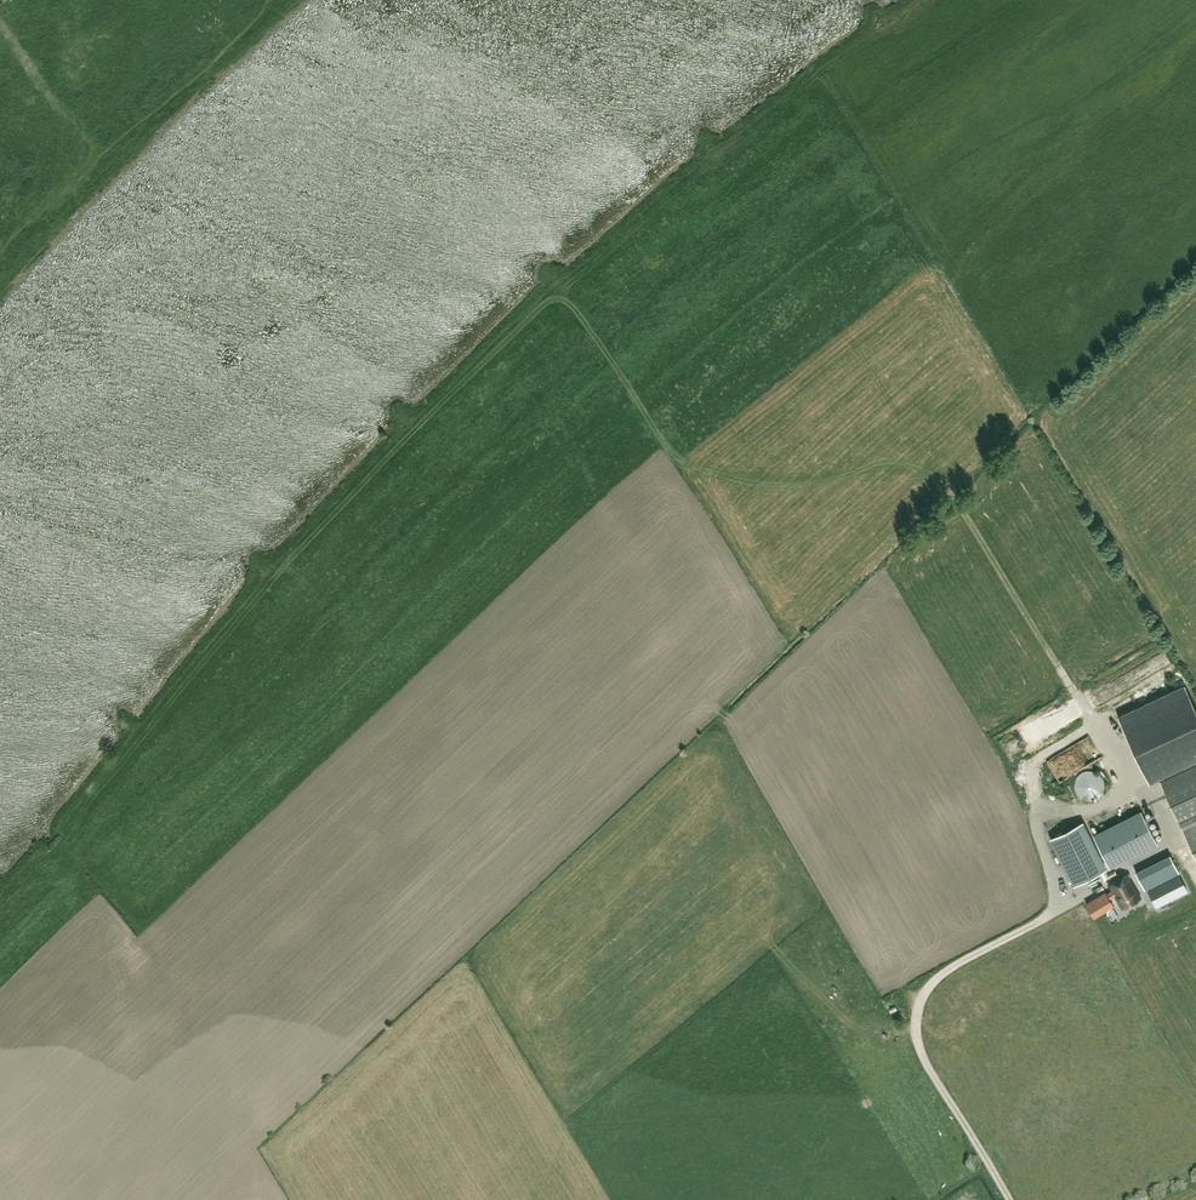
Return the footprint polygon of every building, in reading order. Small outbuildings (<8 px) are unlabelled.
[(1029,685),(1038,681),(1035,675),(1027,679),(1029,685)] [(1195,762),(1195,710),(1184,684),(1117,715),(1148,782),(1161,776),(1162,778),(1195,762)] [(1106,719),(1100,723),(1107,734),(1113,730),(1106,719)] [(1158,780),(1195,861),(1195,762),(1158,780)] [(1076,794),(1076,795),(1080,798),(1085,801),(1090,801),(1095,800),(1099,797),(1102,793),(1104,788),(1103,783),(1103,782),(1101,778),(1097,774),(1093,772),(1088,771),(1083,772),(1079,775),(1075,779),(1074,784),(1074,789),(1076,794)] [(1023,776),(1018,778),(1025,794),(1029,792),(1023,776)] [(1156,841),(1141,810),(1093,835),(1108,866),(1156,841)] [(1105,868),(1081,821),(1050,836),(1074,884),(1105,868)] [(1144,889),(1178,872),(1169,854),(1135,872),(1144,889)] [(1106,894),(1109,899),(1115,895),(1122,907),(1140,897),(1126,874),(1108,884),(1112,890),(1106,894)] [(1109,899),(1106,894),(1105,892),(1085,903),(1094,917),(1113,906),(1109,899)]
